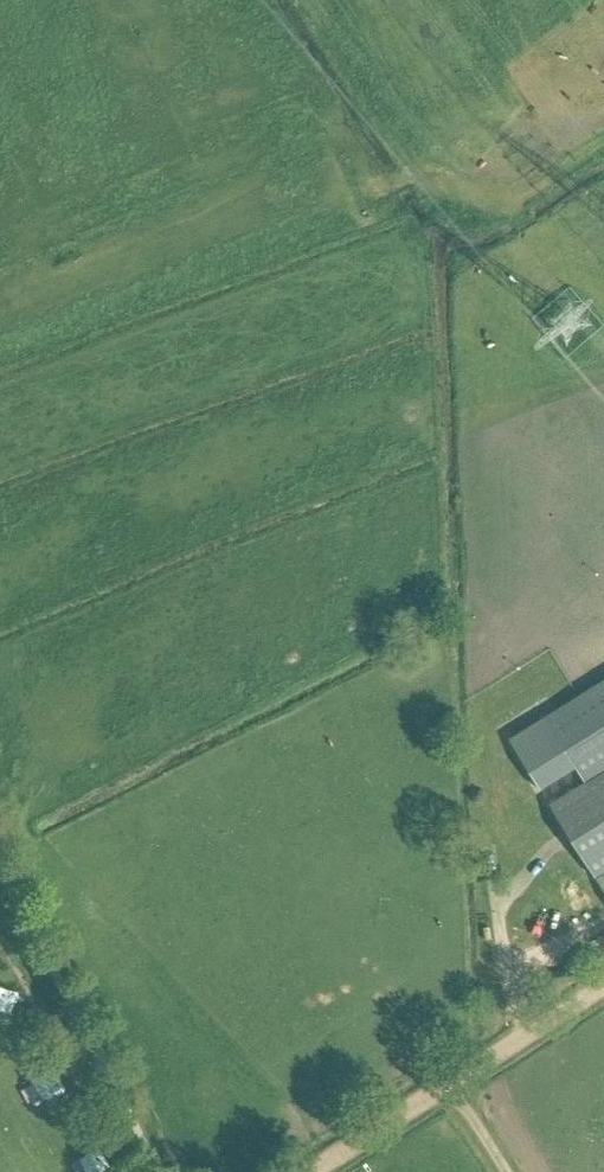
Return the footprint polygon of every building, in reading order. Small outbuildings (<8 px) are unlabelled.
[(510,740),(541,791),(577,769),(586,784),(550,806),(596,878),(603,873),(603,682),(510,740)] [(596,878),(603,892),(603,873),(596,878)]
